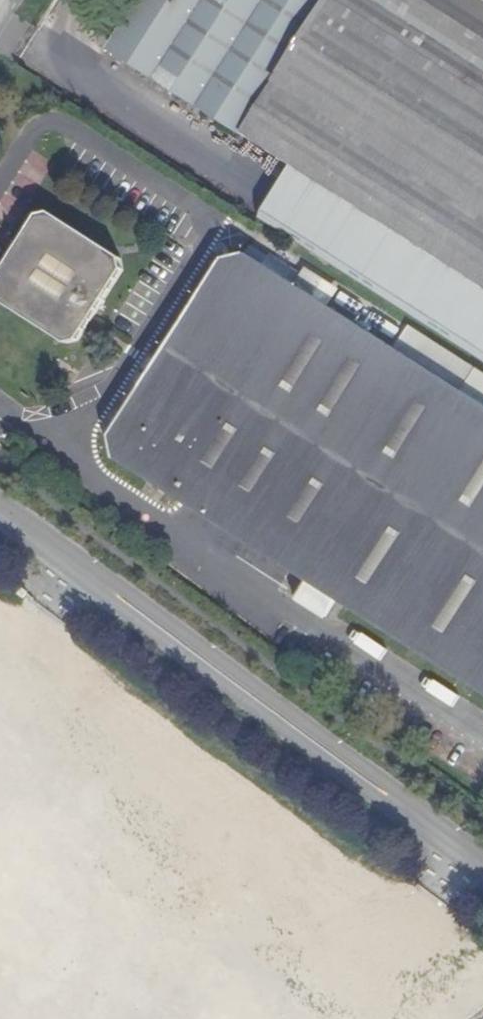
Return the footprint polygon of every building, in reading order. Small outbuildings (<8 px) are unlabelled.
[(288,167),(311,181),(424,250),(482,287),(482,0),(147,0),(111,55),(288,167)] [(424,250),(311,181),(288,167),(270,195),(255,217),(482,364),(482,287),(424,250)] [(124,276),(121,257),(57,216),(37,217),(0,274),(0,304),(61,343),(86,336),(124,276)] [(290,573),(482,695),(482,409),(248,259),(219,261),(108,435),(114,461),(177,501),(195,473),(308,546),(290,573)] [(195,473),(177,501),(290,573),(308,546),(195,473)] [(435,977),(410,1015),(415,1018),(434,1018),(455,988),(473,1000),(482,985),(482,952),(460,937),(434,976),(435,977)]
